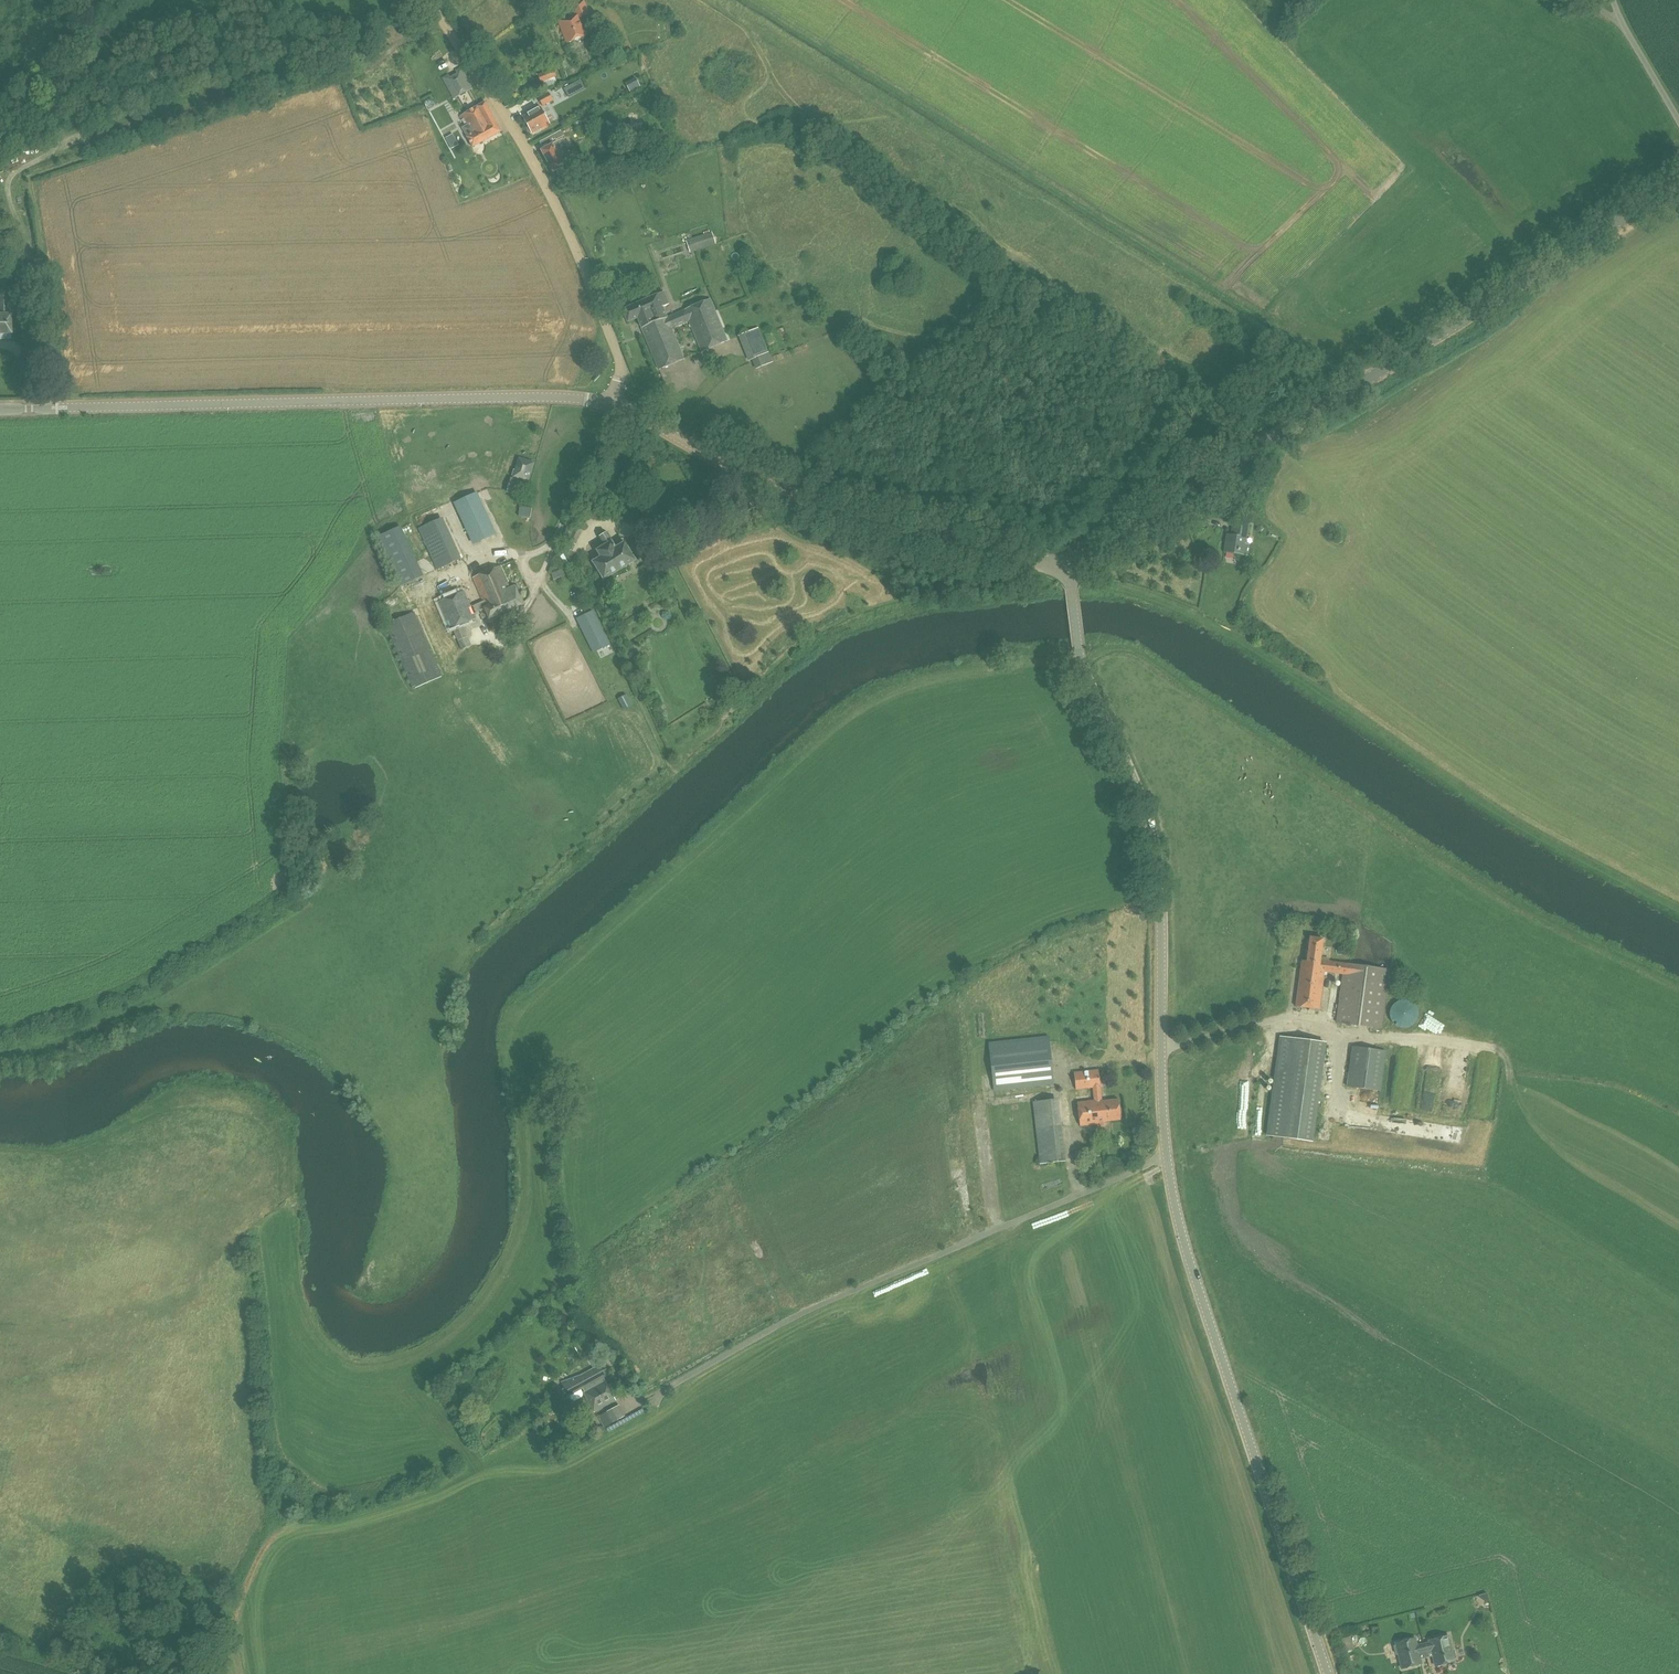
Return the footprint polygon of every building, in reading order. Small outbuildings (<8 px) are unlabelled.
[(567,43),(588,34),(581,18),(590,14),(584,0),(570,6),(573,14),(558,20),(567,43)] [(452,97),(453,99),(473,88),(462,66),(455,70),(457,73),(450,77),(448,74),(442,77),(450,92),(452,97)] [(542,82),(544,86),(556,82),(555,77),(557,76),(553,68),(538,74),(541,82),(542,82)] [(574,96),(570,87),(563,91),(568,100),(574,96)] [(536,95),(543,106),(554,100),(548,89),(536,95)] [(473,147),(501,131),(485,102),(460,116),(466,126),(462,128),(473,147)] [(554,103),(547,107),(555,122),(562,119),(554,103)] [(522,116),(532,133),(550,123),(541,106),(522,116)] [(541,150),(553,171),(574,159),(562,138),(541,150)] [(16,145),(18,151),(29,147),(27,141),(16,145)] [(685,241),(689,253),(716,244),(712,231),(685,241)] [(21,277),(26,268),(19,264),(14,273),(21,277)] [(11,334),(10,314),(9,287),(0,287),(0,335),(11,334)] [(637,317),(659,369),(684,359),(671,328),(689,321),(701,351),(727,341),(710,299),(666,317),(662,307),(668,304),(662,291),(623,310),(627,321),(637,317)] [(752,358),(754,363),(756,368),(772,362),(758,328),(739,335),(749,359),(752,358)] [(1185,447),(1190,452),(1198,444),(1193,439),(1185,447)] [(512,475),(528,480),(533,463),(519,459),(516,470),(514,469),(512,475)] [(464,476),(455,478),(459,495),(469,492),(464,476)] [(506,493),(518,497),(522,482),(510,478),(506,493)] [(457,501),(477,543),(497,534),(478,492),(457,501)] [(530,519),(532,509),(520,506),(518,516),(530,519)] [(418,529),(437,569),(462,558),(443,517),(436,520),(435,517),(428,520),(430,523),(418,529)] [(1225,551),(1247,555),(1249,544),(1245,543),(1248,524),(1233,522),(1231,535),(1227,534),(1225,551)] [(376,537),(399,587),(424,575),(401,525),(376,537)] [(414,546),(421,543),(415,529),(408,532),(414,546)] [(593,561),(604,579),(636,560),(625,542),(616,547),(612,541),(611,541),(606,533),(600,536),(605,545),(597,550),(601,557),(593,561)] [(485,608),(490,618),(523,604),(515,585),(509,588),(506,581),(507,581),(500,566),(474,577),(484,601),(473,606),(476,612),(485,608)] [(551,573),(553,580),(570,573),(568,566),(551,573)] [(426,606),(447,656),(471,645),(462,624),(477,618),(464,590),(426,606)] [(385,624),(413,689),(442,676),(414,611),(385,624)] [(578,621),(592,650),(608,642),(594,613),(578,621)] [(605,653),(610,661),(618,656),(614,648),(605,653)] [(613,675),(624,671),(620,661),(610,664),(613,675)] [(625,683),(626,676),(618,675),(617,682),(625,683)] [(631,705),(626,695),(618,699),(623,709),(631,705)] [(1336,1022),(1381,1028),(1389,969),(1320,960),(1323,938),(1310,937),(1307,962),(1301,961),(1295,1005),(1319,1009),(1324,972),(1343,974),(1336,1022)] [(1401,1028),(1403,1029),(1406,1028),(1408,1028),(1410,1027),(1412,1026),(1414,1024),(1415,1022),(1416,1020),(1417,1018),(1418,1015),(1418,1013),(1417,1011),(1416,1008),(1415,1006),(1414,1004),(1412,1003),(1410,1001),(1408,1000),(1405,1000),(1403,1000),(1401,1000),(1398,1000),(1396,1001),(1394,1003),(1392,1004),(1391,1006),(1390,1008),(1389,1011),(1389,1013),(1389,1015),(1389,1018),(1390,1020),(1391,1022),(1392,1024),(1394,1026),(1396,1027),(1398,1028),(1401,1028)] [(988,1042),(994,1090),(1054,1084),(1049,1035),(988,1042)] [(1267,1135),(1310,1141),(1325,1042),(1280,1036),(1267,1135)] [(1346,1086),(1381,1091),(1386,1050),(1352,1046),(1346,1086)] [(1097,1123),(1097,1126),(1105,1125),(1104,1121),(1120,1119),(1118,1099),(1102,1101),(1098,1070),(1074,1072),(1080,1125),(1097,1123)] [(1400,1092),(1400,1103),(1412,1104),(1412,1092),(1400,1092)] [(1058,1098),(1033,1101),(1040,1164),(1065,1161),(1058,1098)] [(584,1392),(594,1411),(616,1400),(605,1380),(603,1377),(606,1375),(600,1363),(582,1373),(561,1381),(569,1396),(582,1388),(584,1392)] [(597,1416),(602,1426),(624,1416),(619,1405),(597,1416)] [(1431,1649),(1435,1665),(1454,1660),(1453,1657),(1456,1657),(1454,1649),(1452,1650),(1448,1635),(1429,1639),(1429,1642),(1424,1643),(1426,1650),(1431,1649)] [(1360,1636),(1346,1640),(1349,1650),(1364,1646),(1360,1636)] [(1396,1645),(1394,1645),(1396,1653),(1398,1653),(1401,1668),(1421,1663),(1418,1652),(1423,1651),(1422,1644),(1416,1645),(1414,1637),(1395,1642),(1396,1645)]
